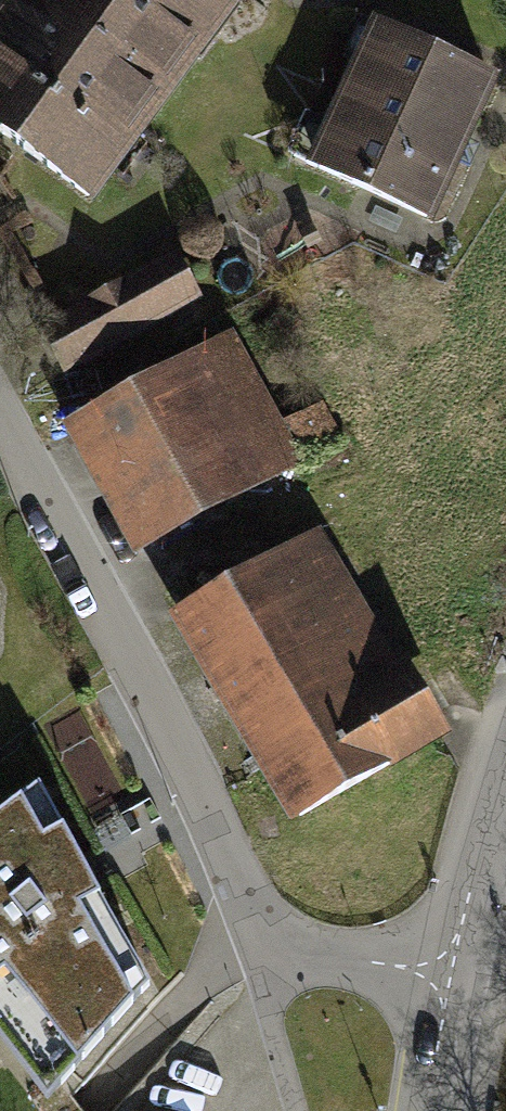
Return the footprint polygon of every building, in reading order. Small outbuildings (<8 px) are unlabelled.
[(0,25),(0,130),(87,194),(228,0),(18,0),(0,25)] [(450,249),(502,93),(370,49),(317,204),(450,249)] [(168,239),(29,315),(59,370),(198,294),(168,239)] [(235,336),(94,412),(164,542),(305,466),(235,336)] [(324,526),(178,610),(296,816),(442,732),(324,526)] [(0,822),(0,1008),(65,1091),(151,992),(88,875),(40,788),(0,822)]
